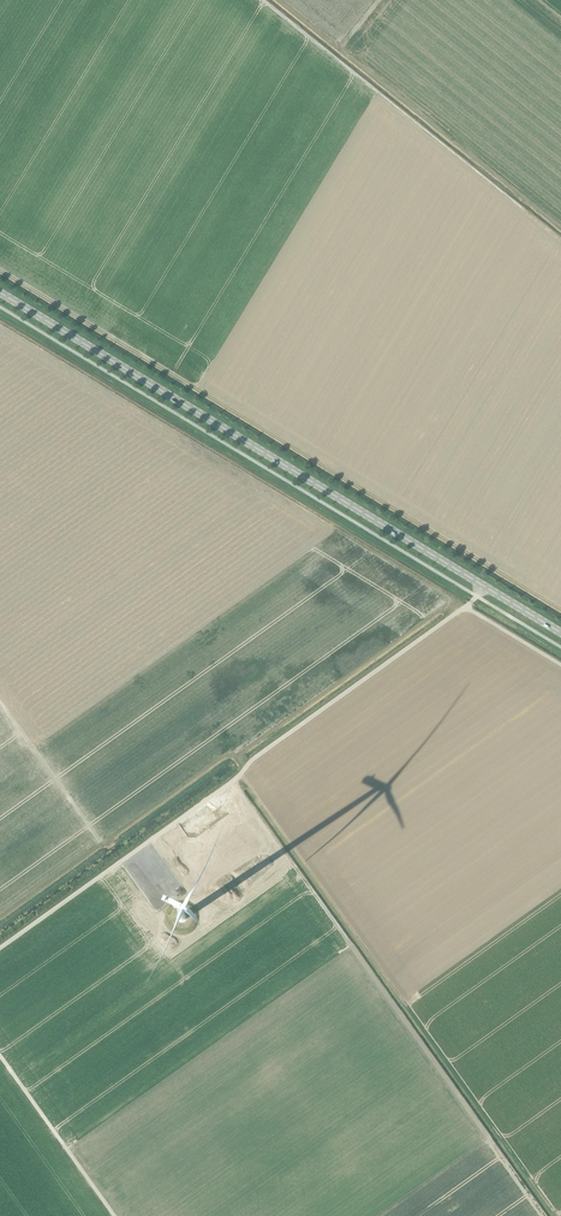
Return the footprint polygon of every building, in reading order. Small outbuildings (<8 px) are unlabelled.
[(176,917),(176,918),(176,919),(176,920),(177,921),(178,922),(179,923),(180,923),(181,924),(182,924),(183,924),(184,923),(185,923),(186,922),(187,921),(188,920),(188,919),(188,918),(188,917),(188,916),(188,915),(187,915),(187,914),(186,914),(186,913),(185,913),(185,912),(184,912),(183,912),(182,912),(181,912),(180,912),(179,912),(179,913),(178,913),(178,914),(177,914),(177,915),(176,915),(176,916),(176,917)]
